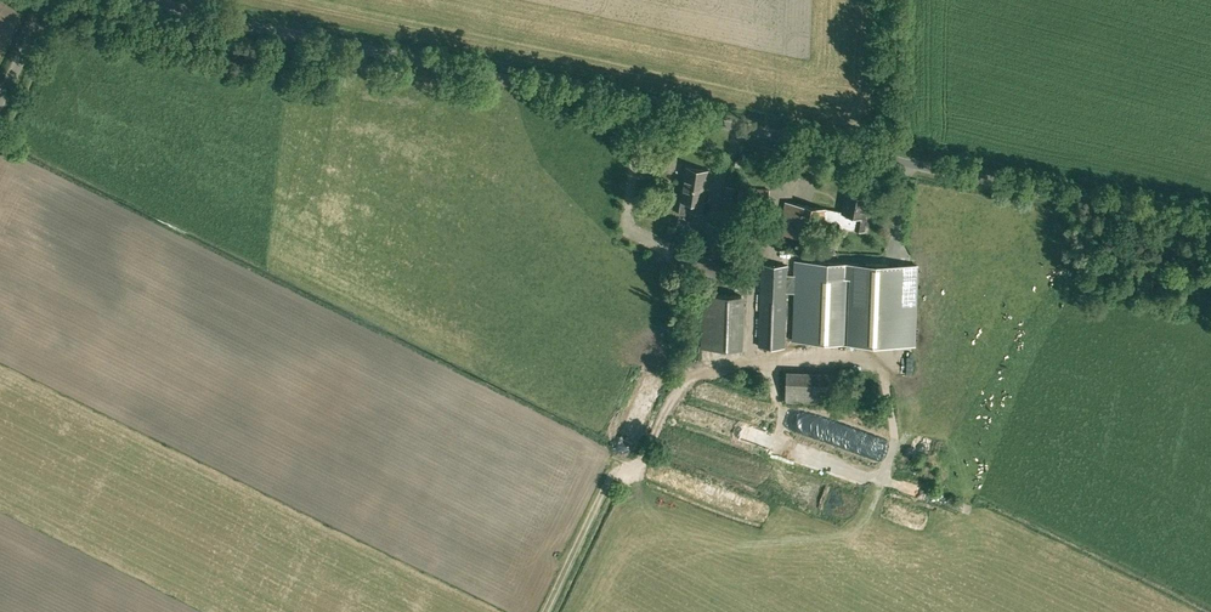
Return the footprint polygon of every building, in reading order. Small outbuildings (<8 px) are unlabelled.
[(681,199),(679,213),(690,215),(691,210),(701,212),(704,193),(702,193),(704,180),(706,180),(708,170),(686,166),(681,199)] [(722,278),(731,225),(737,188),(727,186),(721,223),(706,220),(701,252),(679,248),(675,270),(722,278)] [(769,204),(769,188),(739,187),(738,203),(769,204)] [(865,216),(869,197),(846,193),(843,211),(797,203),(786,201),(778,244),(789,247),(819,252),(825,218),(841,221),(840,225),(855,228),(855,226),(865,228),(867,216),(865,216)] [(762,263),(759,346),(785,346),(787,292),(795,292),(793,340),(857,343),(912,345),(915,264),(794,260),(793,274),(787,274),(788,264),(762,263)] [(745,295),(703,293),(702,348),(743,349),(745,295)]
